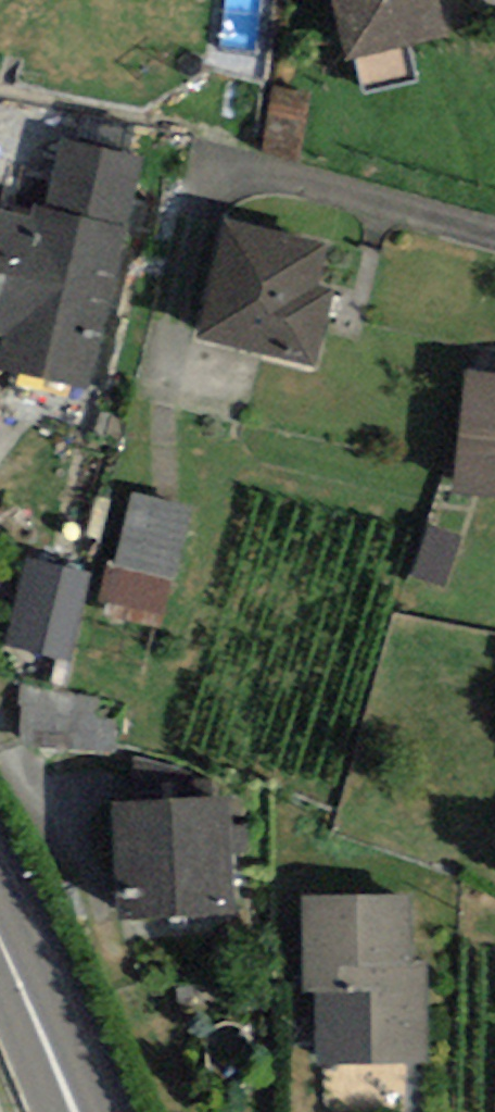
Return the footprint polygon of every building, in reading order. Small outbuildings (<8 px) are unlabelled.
[(348,61),(448,38),(439,0),(334,0),(348,61)] [(46,210),(126,228),(142,156),(62,138),(46,210)] [(126,228),(46,210),(32,207),(29,218),(0,212),(0,335),(3,336),(0,347),(0,368),(89,388),(126,228)] [(325,241),(225,217),(196,338),(316,366),(334,290),(315,286),(325,241)] [(467,371),(452,493),(494,499),(494,374),(467,371)] [(172,582),(189,508),(131,495),(114,569),(172,582)] [(446,585),(460,538),(427,528),(413,575),(446,585)] [(92,576),(26,560),(5,648),(72,663),(92,576)] [(165,613),(172,582),(114,569),(106,568),(99,599),(111,602),(108,616),(162,628),(165,613)] [(102,701),(20,684),(20,745),(115,754),(118,721),(101,718),(102,701)] [(235,912),(227,797),(111,804),(119,920),(235,912)] [(426,963),(412,963),(411,896),(303,897),(304,992),(318,991),(318,1064),(427,1063),(426,963)]
